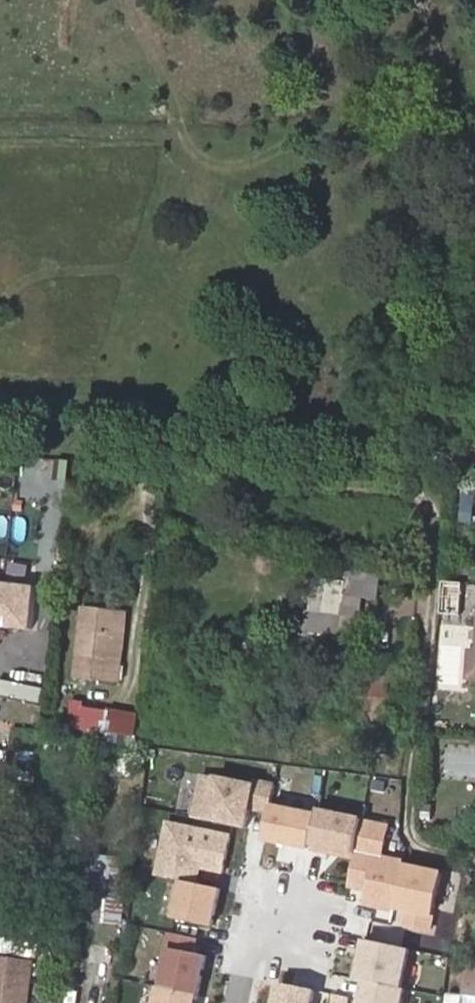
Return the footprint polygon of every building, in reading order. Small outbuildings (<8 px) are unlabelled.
[(460,486),(457,523),(474,525),(474,488),(460,486)] [(346,583),(313,578),(306,628),(337,632),(340,615),(360,617),(363,597),(377,599),(381,573),(348,569),(346,583)] [(462,608),(465,581),(446,579),(444,579),(440,606),(462,608)] [(0,583),(0,626),(34,629),(38,587),(0,583)] [(72,589),(62,588),(61,602),(70,603),(72,589)] [(125,614),(84,610),(80,655),(119,660),(125,614)] [(117,680),(119,660),(80,655),(77,675),(117,680)] [(415,681),(365,674),(360,710),(410,716),(415,681)] [(110,710),(83,705),(80,729),(107,732),(110,710)] [(138,714),(110,710),(107,732),(135,736),(138,714)] [(12,752),(0,750),(0,761),(10,763),(12,752)] [(271,812),(277,784),(255,779),(254,784),(203,774),(194,818),(247,829),(251,808),(271,812)] [(312,848),(319,814),(273,804),(271,812),(265,839),(312,848)] [(356,858),(364,820),(364,818),(320,809),(319,814),(312,848),(356,858)] [(391,825),(364,820),(356,858),(350,885),(370,889),(367,903),(395,909),(396,906),(405,864),(406,860),(384,856),(391,825)] [(224,873),(231,835),(167,822),(156,875),(182,881),(198,884),(201,868),(224,873)] [(123,924),(130,862),(96,857),(88,920),(123,924)] [(433,929),(444,872),(405,864),(396,906),(412,909),(409,924),(433,929)] [(212,927),(221,889),(198,884),(182,881),(174,919),(212,927)] [(199,995),(207,955),(194,953),(197,938),(170,933),(167,949),(170,949),(162,987),(199,995)] [(39,958),(42,942),(3,934),(0,950),(39,958)] [(402,988),(411,949),(367,940),(358,979),(367,981),(402,988)] [(473,945),(465,996),(449,994),(447,1002),(474,1002),(474,945),(473,945)] [(0,958),(0,1002),(27,1002),(31,961),(0,958)] [(367,981),(362,1002),(403,1002),(406,989),(402,988),(367,981)] [(103,995),(105,986),(86,983),(85,993),(103,995)] [(316,990),(281,983),(277,1002),(313,1002),(316,990)] [(199,995),(162,987),(159,987),(156,1002),(197,1002),(199,995)]
